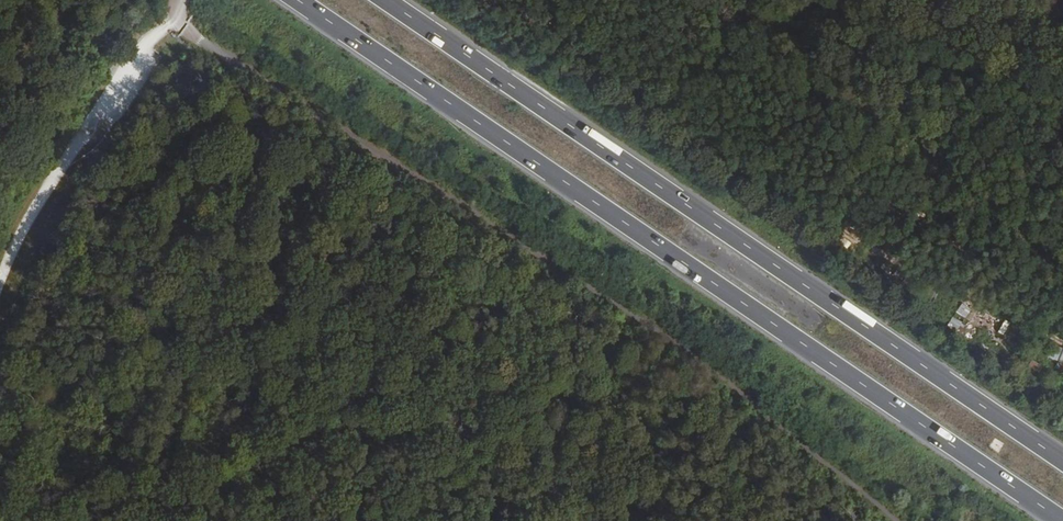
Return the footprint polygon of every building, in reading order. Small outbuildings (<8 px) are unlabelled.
[(1052,344),(1047,356),(1062,363),(1062,349),(1052,344)] [(1028,366),(1038,374),(1043,368),(1033,360),(1028,366)]
